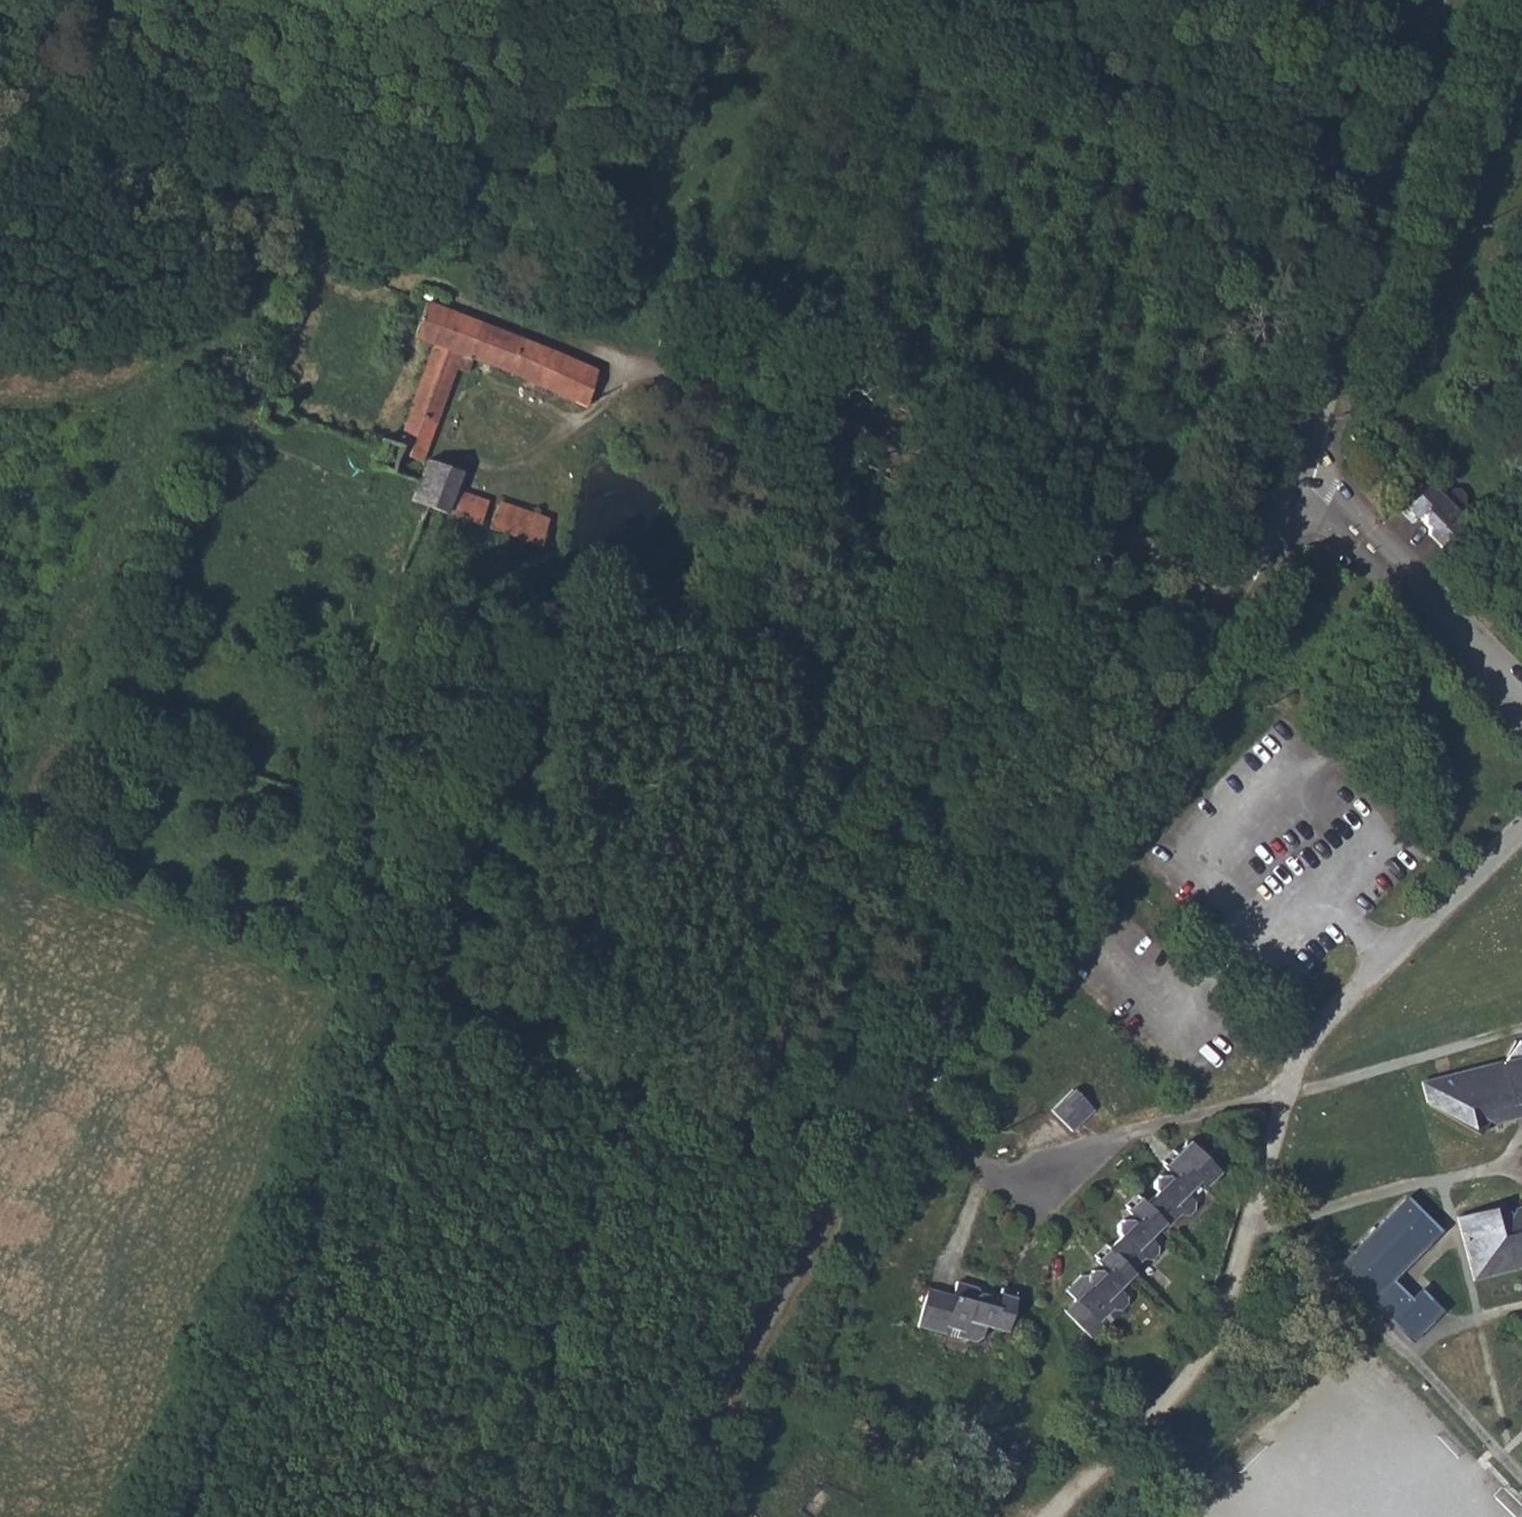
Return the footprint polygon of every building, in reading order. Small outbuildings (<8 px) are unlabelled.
[(597,369),(424,300),(415,336),(431,343),(393,448),(419,459),(454,368),(466,372),(472,358),(481,361),(585,405),(597,369)] [(409,499),(445,512),(454,488),(461,469),(425,456),(409,499)] [(1425,482),(1395,512),(1404,521),(1418,509),(1423,516),(1419,519),(1429,530),(1426,534),(1441,548),(1470,520),(1459,504),(1459,496),(1452,490),(1444,490),(1438,494),(1425,482)] [(488,499),(454,488),(445,512),(454,515),(452,521),(456,527),(462,526),(466,518),(480,523),(488,499)] [(499,500),(489,526),(538,542),(549,517),(499,500)] [(1511,1034),(1499,1061),(1490,1055),(1418,1073),(1423,1095),(1476,1129),(1482,1114),(1495,1120),(1516,1116),(1521,1114),(1521,1041),(1511,1034)] [(1072,1087),(1048,1109),(1068,1129),(1092,1107),(1072,1087)] [(1073,1295),(1063,1306),(1093,1333),(1103,1321),(1099,1316),(1105,1309),(1116,1307),(1123,1299),(1120,1291),(1115,1288),(1130,1273),(1126,1269),(1138,1257),(1142,1260),(1147,1262),(1155,1251),(1153,1243),(1149,1239),(1162,1226),(1168,1226),(1174,1221),(1184,1221),(1192,1211),(1190,1201),(1186,1197),(1199,1183),(1206,1189),(1220,1174),(1186,1144),(1174,1157),(1169,1154),(1160,1164),(1170,1174),(1163,1181),(1160,1180),(1155,1184),(1152,1189),(1154,1193),(1140,1205),(1136,1200),(1128,1204),(1126,1211),(1134,1217),(1130,1221),(1125,1218),(1115,1229),(1120,1232),(1104,1248),(1100,1243),(1090,1256),(1101,1265),(1095,1272),(1090,1269),(1082,1278),(1077,1273),(1064,1286),(1073,1295)] [(1452,1209),(1470,1273),(1521,1261),(1521,1194),(1514,1196),(1506,1205),(1495,1198),(1452,1209)] [(1334,1265),(1407,1338),(1436,1308),(1416,1289),(1407,1298),(1386,1278),(1435,1229),(1402,1197),(1334,1265)] [(949,1289),(926,1282),(915,1318),(941,1326),(942,1323),(956,1328),(959,1336),(971,1339),(980,1332),(981,1325),(1001,1331),(1012,1293),(997,1289),(993,1301),(970,1290),(971,1287),(972,1285),(953,1278),(949,1289)]
